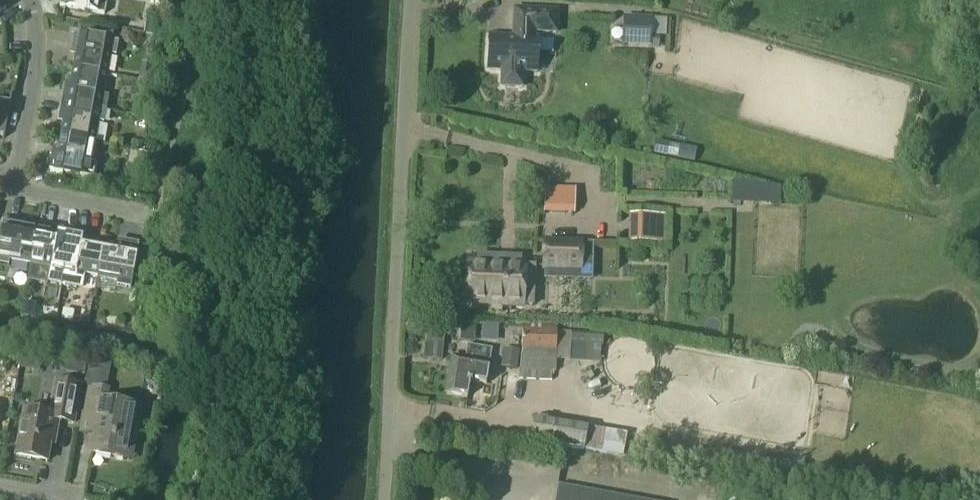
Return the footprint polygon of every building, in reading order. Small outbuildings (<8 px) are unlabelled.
[(60,8),(80,12),(87,13),(105,16),(108,0),(61,0),(60,8)] [(490,39),(488,72),(502,73),(502,89),(523,90),(523,74),(537,74),(539,41),(535,41),(535,34),(557,35),(558,14),(515,12),(514,40),(490,39)] [(653,19),(624,18),(622,48),(651,49),(651,47),(652,39),(652,37),(653,19)] [(80,36),(74,35),(72,49),(73,50),(76,50),(73,71),(80,72),(108,77),(112,56),(116,57),(119,43),(80,36)] [(652,39),(651,47),(658,48),(659,37),(652,37),(652,39)] [(142,65),(139,80),(152,83),(156,68),(142,65)] [(65,90),(64,90),(62,103),(80,106),(106,111),(109,98),(104,97),(108,77),(80,72),(73,71),(69,91),(65,90)] [(3,138),(3,140),(4,140),(12,98),(11,98),(10,104),(0,102),(0,103),(0,137),(3,138)] [(60,117),(64,117),(60,137),(80,141),(95,144),(99,124),(104,124),(106,111),(80,106),(62,103),(59,117),(60,117)] [(49,171),(80,177),(94,179),(96,166),(92,165),(95,144),(80,141),(60,137),(57,158),(52,157),(49,171)] [(656,142),(653,154),(666,157),(668,145),(656,142)] [(680,146),(677,159),(693,163),(696,150),(680,146)] [(757,187),(757,205),(781,205),(781,187),(757,187)] [(545,190),(544,213),(574,214),(575,191),(545,190)] [(16,227),(17,224),(17,223),(3,220),(0,236),(0,266),(9,267),(10,263),(31,267),(37,231),(16,227)] [(57,235),(37,231),(31,267),(51,270),(50,275),(48,284),(61,287),(71,233),(58,230),(57,231),(57,235)] [(84,287),(86,277),(97,279),(104,243),(84,240),(84,235),(80,234),(71,233),(61,287),(79,290),(84,287)] [(124,247),(104,243),(97,279),(118,283),(117,287),(131,290),(139,245),(125,242),(124,247)] [(593,246),(582,245),(544,244),(543,270),(543,283),(593,284),(593,246)] [(469,265),(467,305),(533,308),(535,268),(520,268),(521,260),(496,259),(496,267),(469,265)] [(24,303),(22,316),(34,319),(36,306),(24,303)] [(483,325),(481,342),(497,344),(499,326),(483,325)] [(426,326),(426,342),(444,344),(445,326),(426,326)] [(521,371),(521,380),(552,381),(552,373),(556,373),(557,333),(523,332),(521,371)] [(426,342),(424,359),(442,361),(444,344),(426,342)] [(453,359),(446,396),(468,400),(470,384),(487,387),(490,365),(492,351),(468,347),(466,361),(453,359)] [(504,351),(501,367),(517,370),(519,353),(504,351)] [(16,457),(16,458),(32,461),(32,459),(47,462),(52,436),(56,437),(59,423),(73,426),(80,390),(80,388),(56,384),(50,417),(24,412),(19,441),(17,441),(15,456),(16,457)] [(812,428),(841,429),(843,387),(814,385),(812,428)] [(91,454),(126,461),(132,429),(137,430),(140,409),(101,402),(102,392),(88,389),(84,416),(97,418),(94,436),(91,454)] [(536,417),(531,443),(622,459),(627,434),(536,417)] [(556,499),(623,499),(558,488),(556,499)]
